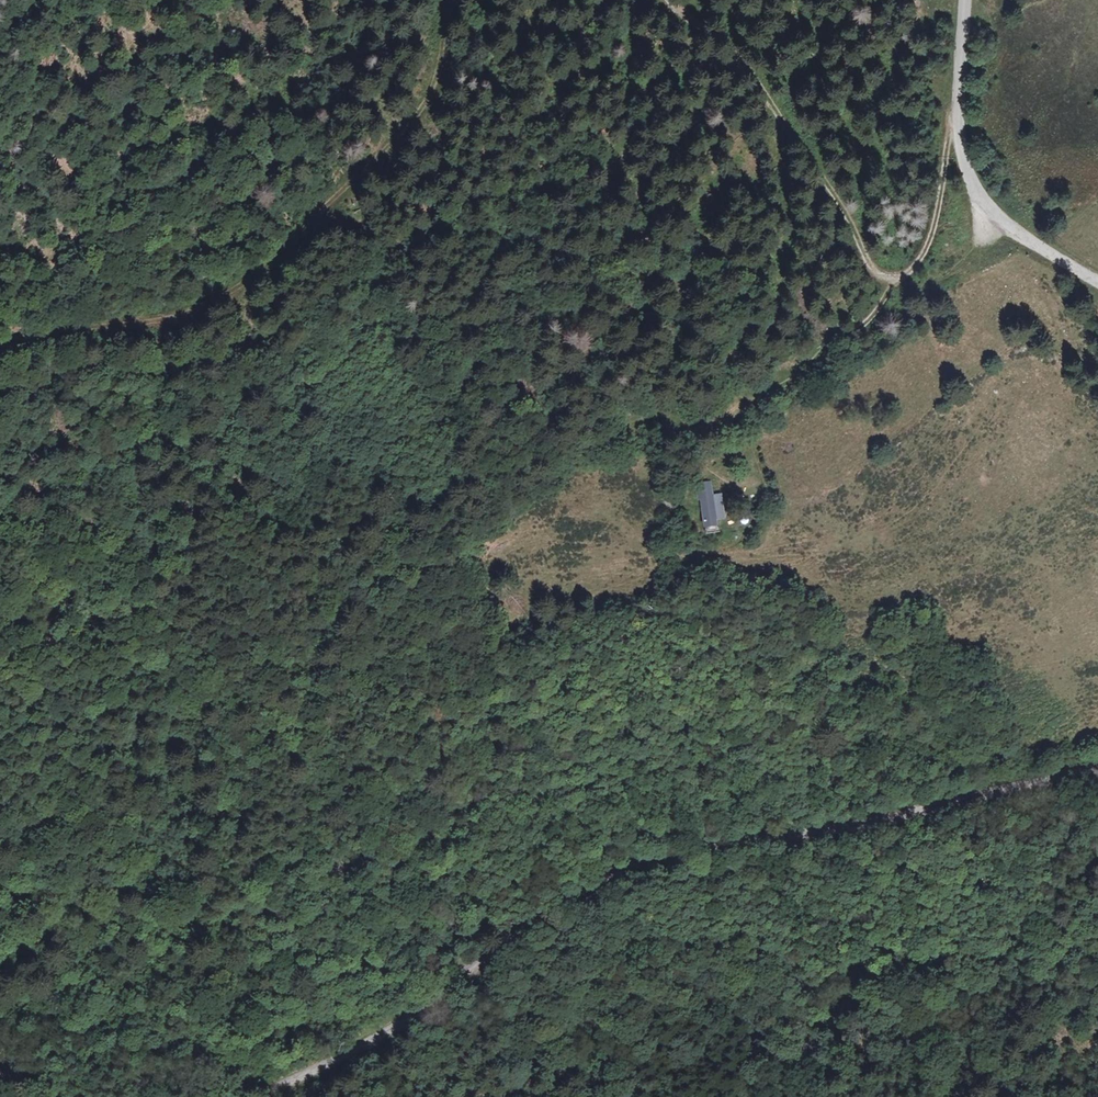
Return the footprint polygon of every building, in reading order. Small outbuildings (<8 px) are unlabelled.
[(703,525),(714,521),(710,506),(713,505),(710,497),(708,497),(704,480),(691,483),(693,492),(695,491),(703,525)] [(714,521),(703,525),(705,531),(715,528),(714,521)] [(686,523),(679,526),(680,532),(688,529),(686,523)]
